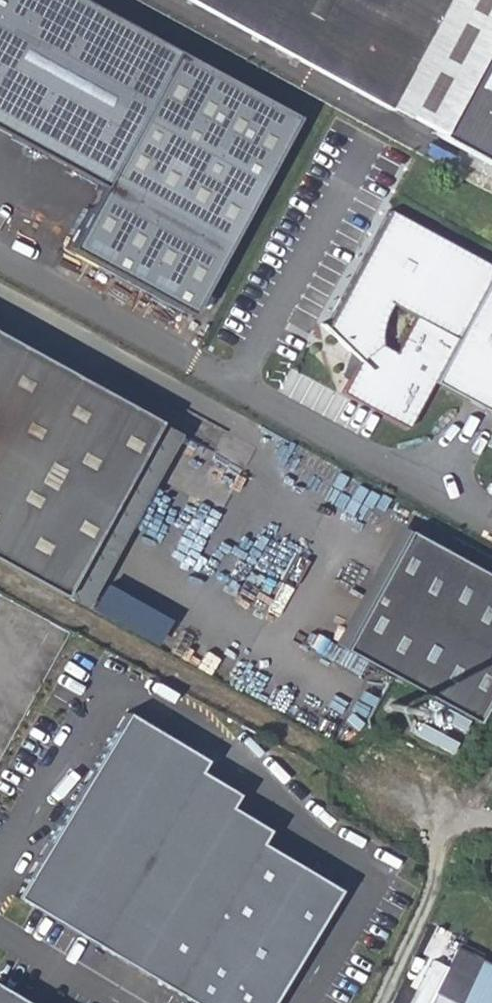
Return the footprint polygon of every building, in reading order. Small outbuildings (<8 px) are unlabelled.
[(84,0),(0,0),(0,131),(98,183),(65,246),(188,312),(296,115),(84,0)] [(390,109),(449,0),(189,0),(390,109)] [(390,109),(434,133),(491,25),(491,0),(449,0),(390,109)] [(434,133),(491,165),(491,25),(434,133)] [(388,208),(324,326),(349,348),(360,358),(349,378),(343,390),(409,426),(433,379),(491,411),(491,263),(388,208)] [(64,597),(158,427),(0,339),(0,562),(64,597)] [(360,358),(349,348),(340,374),(349,378),(360,358)] [(158,427),(64,597),(86,610),(181,439),(158,427)] [(405,530),(395,525),(330,643),(340,649),(405,530)] [(405,530),(340,649),(473,722),(491,688),(491,578),(405,530)] [(103,580),(90,606),(158,642),(171,616),(103,580)] [(429,700),(426,707),(463,727),(466,721),(429,700)] [(329,890),(252,845),(257,832),(223,808),(229,794),(190,772),(195,761),(117,711),(6,898),(184,1002),(263,1002),(329,890)] [(457,948),(435,991),(458,1002),(491,1002),(491,967),(457,948)] [(0,992),(0,1002),(18,1002),(0,992)]
